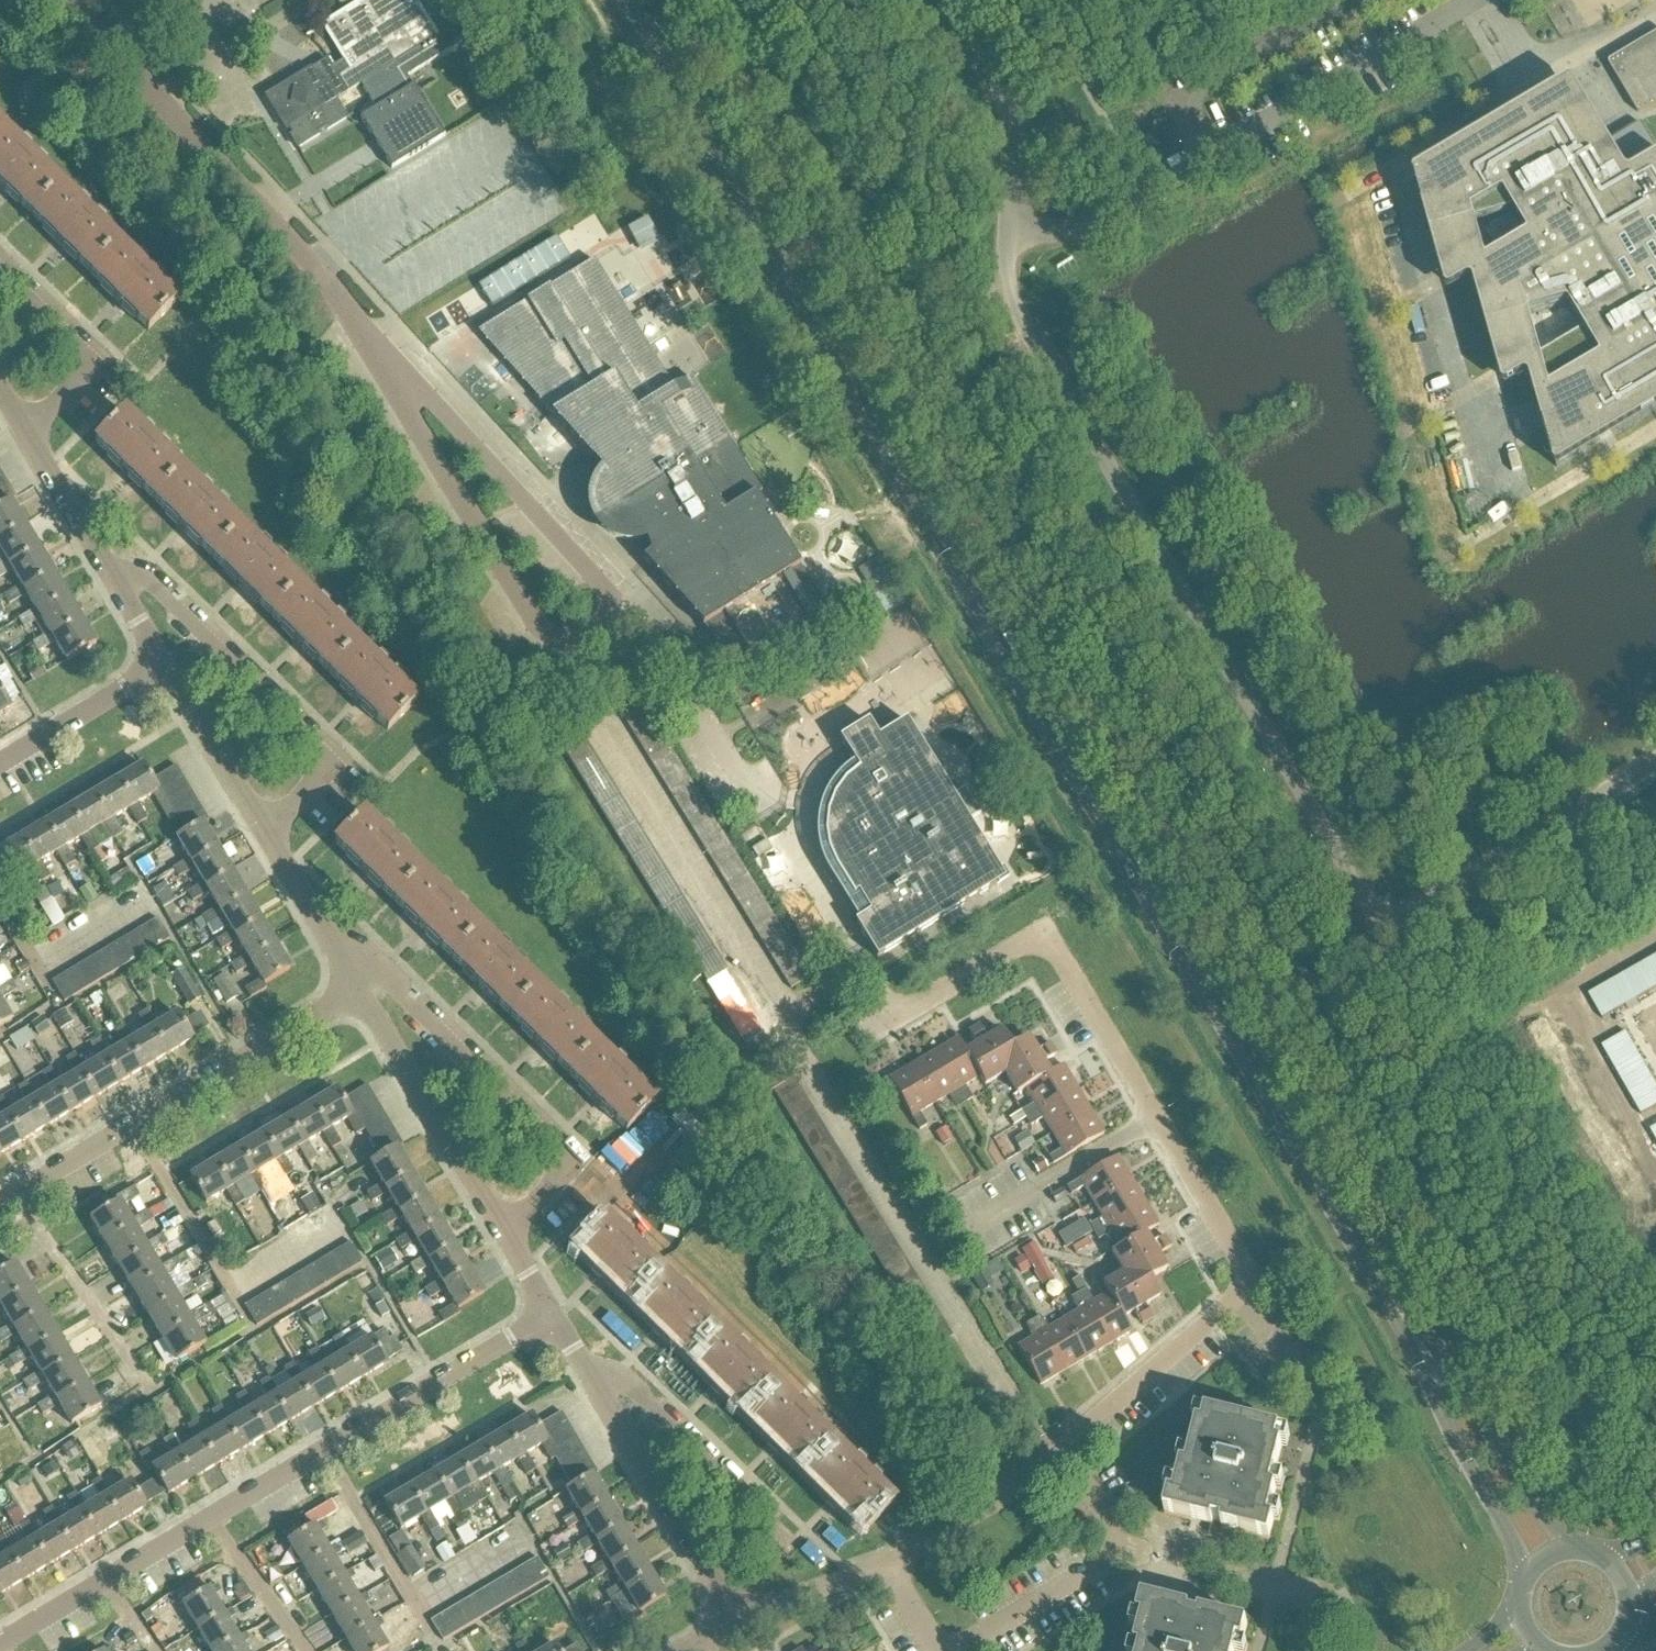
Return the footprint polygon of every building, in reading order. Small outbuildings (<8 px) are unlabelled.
[(414,0),(366,0),(323,27),(345,63),(333,70),(327,61),(266,99),(287,132),(390,69),(399,84),(463,44),(453,30),(437,4),(422,13),(414,0)] [(1640,115),(1655,110),(1655,36),(1611,62),(1610,63),(1610,64),(1609,64),(1609,65),(1609,66),(1609,67),(1610,68),(1637,114),(1638,114),(1639,115),(1640,115)] [(1416,177),(1432,236),(1521,211),(1531,238),(1474,271),(1488,329),(1569,306),(1585,333),(1529,368),(1557,469),(1655,399),(1655,147),(1645,128),(1644,127),(1643,127),(1642,127),(1641,127),(1640,127),(1609,145),(1609,146),(1608,146),(1607,146),(1606,146),(1605,146),(1604,146),(1604,145),(1603,145),(1603,144),(1603,143),(1573,89),(1573,88),(1572,88),(1571,87),(1570,87),(1569,87),(1568,87),(1534,107),(1533,107),(1533,108),(1532,108),(1532,109),(1532,110),(1532,111),(1532,112),(1536,119),(1416,177)] [(32,159),(3,130),(0,133),(0,184),(14,170),(18,173),(32,159)] [(31,217),(61,188),(32,159),(18,173),(21,177),(6,192),(31,217)] [(76,230),(90,216),(61,188),(31,217),(56,243),(72,227),(76,230)] [(89,275),(118,245),(90,216),(76,230),(79,234),(64,250),(89,275)] [(637,247),(656,235),(645,217),(626,229),(637,247)] [(492,310),(571,261),(557,239),(478,288),(492,310)] [(133,288),(147,274),(118,245),(89,275),(114,300),(130,284),(133,288)] [(591,517),(594,523),(598,528),(602,532),(607,535),(612,538),(618,540),(623,541),(629,541),(635,540),(641,538),(646,535),(654,530),(662,543),(642,560),(738,668),(827,612),(754,496),(760,492),(689,378),(672,388),(592,261),(476,332),(477,334),(590,460),(606,453),(614,466),(606,471),(601,474),(597,478),(594,483),(591,488),(589,494),(588,500),(588,506),(589,512),(591,517)] [(177,303),(147,274),(133,288),(137,291),(121,307),(147,333),(177,303)] [(140,459),(154,445),(125,415),(95,445),(121,471),(137,455),(140,459)] [(154,503),(183,474),(154,445),(140,459),(144,462),(128,478),(154,503)] [(198,516),(212,502),(183,474),(154,503),(179,528),(194,513),(198,516)] [(9,503),(15,500),(8,488),(0,493),(0,509),(9,503)] [(211,560),(241,531),(212,502),(198,516),(201,520),(186,535),(211,560)] [(0,509),(0,541),(24,527),(9,503),(0,509)] [(24,527),(0,541),(0,555),(5,564),(8,569),(38,551),(24,527)] [(256,574),(270,560),(241,531),(211,560),(237,586),(252,570),(256,574)] [(38,551),(8,569),(5,564),(0,567),(0,579),(10,573),(19,587),(22,592),(52,575),(38,551)] [(269,618),(298,588),(270,560),(256,574),(259,577),(244,593),(269,618)] [(66,599),(52,575),(22,592),(19,587),(3,597),(8,606),(25,596),(34,612),(36,616),(66,599)] [(313,631),(327,617),(298,588),(269,618),(294,643),(310,628),(313,631)] [(80,622),(66,599),(36,616),(34,612),(17,622),(22,630),(39,620),(48,636),(50,639),(80,622)] [(327,675),(356,646),(327,617),(313,631),(317,635),(302,650),(327,675)] [(94,647),(80,622),(50,639),(48,636),(31,646),(37,654),(53,644),(65,664),(94,647)] [(371,689),(385,675),(356,646),(327,675),(352,701),(367,685),(371,689)] [(33,683),(46,675),(40,666),(27,673),(33,683)] [(800,703),(829,685),(818,667),(788,685),(800,703)] [(415,704),(385,675),(371,689),(375,692),(359,708),(385,734),(415,704)] [(0,690),(0,691),(8,703),(20,696),(12,683),(0,690)] [(619,713),(640,700),(633,689),(612,702),(619,713)] [(0,692),(0,716),(11,710),(0,692)] [(646,711),(640,700),(619,713),(625,723),(646,711)] [(652,721),(646,711),(625,723),(632,734),(652,721)] [(638,744),(659,731),(652,721),(632,734),(638,744)] [(906,722),(878,740),(868,723),(841,740),(860,770),(857,773),(845,782),(843,785),(834,796),(832,800),(827,814),(826,817),(824,832),(825,836),(827,851),(828,855),(834,868),(853,899),(854,898),(853,897),(857,895),(869,915),(854,924),(876,960),(1004,881),(968,823),(980,815),(965,790),(952,797),(906,722)] [(561,747),(581,735),(575,725),(554,737),(561,747)] [(644,754),(665,741),(659,731),(638,744),(644,754)] [(567,758),(588,745),(581,735),(561,747),(567,758)] [(651,764),(671,752),(665,741),(644,754),(651,764)] [(573,768),(594,755),(588,745),(567,758),(573,768)] [(657,775),(678,762),(671,752),(651,764),(657,775)] [(580,778),(600,766),(594,755),(573,768),(580,778)] [(663,785),(684,772),(678,762),(657,775),(663,785)] [(162,793),(155,782),(152,783),(142,766),(118,781),(133,808),(137,805),(153,796),(169,823),(177,818),(174,813),(168,803),(162,793)] [(586,788),(607,776),(600,766),(580,778),(586,788)] [(162,793),(183,780),(176,769),(155,782),(162,793)] [(670,795),(690,782),(684,772),(663,785),(670,795)] [(592,799),(613,786),(607,776),(586,788),(592,799)] [(168,803),(189,791),(183,780),(162,793),(168,803)] [(147,821),(137,805),(133,808),(118,781),(93,796),(109,822),(113,820),(129,811),(138,826),(147,821)] [(676,805),(697,793),(690,782),(670,795),(676,805)] [(599,809),(619,796),(613,786),(592,799),(599,809)] [(174,813),(195,801),(189,791),(168,803),(174,813)] [(682,815),(703,803),(697,793),(676,805),(682,815)] [(122,836),(113,820),(109,822),(93,796),(69,810),(85,837),(89,834),(104,825),(114,841),(122,836)] [(605,819),(626,807),(619,796),(599,809),(605,819)] [(180,823),(201,811),(195,801),(174,813),(177,818),(180,823)] [(689,826),(709,813),(703,803),(682,815),(689,826)] [(611,829),(632,817),(626,807),(605,819),(611,829)] [(98,850),(89,834),(85,837),(69,810),(45,824),(61,851),(65,849),(81,840),(90,855),(91,854),(98,850)] [(186,834),(202,825),(208,822),(201,811),(180,823),(186,834)] [(695,836),(716,823),(709,813),(689,826),(695,836)] [(380,859),(394,845),(364,816),(335,845),(361,871),(376,856),(380,859)] [(618,840),(638,827),(632,817),(611,829),(618,840)] [(701,846),(722,834),(716,823),(695,836),(701,846)] [(75,864),(65,849),(61,851),(45,824),(21,839),(37,866),(41,864),(56,854),(65,870),(75,864)] [(217,851),(202,825),(186,834),(176,840),(188,862),(173,871),(179,880),(194,871),(191,866),(217,851)] [(625,851),(645,838),(638,827),(618,840),(625,851)] [(708,856),(728,844),(722,834),(701,846),(708,856)] [(631,862),(651,848),(645,838),(625,851),(631,862)] [(41,864),(37,866),(21,839),(0,851),(0,860),(12,881),(32,869),(41,885),(50,879),(41,864)] [(714,867),(735,854),(728,844),(708,856),(714,867)] [(393,903),(423,874),(394,845),(380,859),(383,863),(368,878),(393,903)] [(637,872),(658,859),(651,848),(631,862),(637,872)] [(98,850),(91,854),(98,866),(106,862),(98,850)] [(232,874),(217,851),(191,866),(194,871),(202,886),(187,895),(193,904),(208,895),(205,890),(232,874)] [(720,877),(741,864),(735,854),(714,867),(720,877)] [(644,882),(664,869),(658,859),(637,872),(644,882)] [(727,887),(747,875),(741,864),(720,877),(727,887)] [(650,892),(670,879),(664,869),(644,882),(650,892)] [(245,897),(232,874),(205,890),(208,895),(217,910),(202,919),(206,927),(207,928),(222,919),(219,913),(245,897)] [(438,917),(452,902),(423,874),(393,903),(419,928),(434,913),(438,917)] [(733,897),(754,885),(747,875),(727,887),(733,897)] [(153,885),(158,894),(172,886),(167,877),(153,885)] [(656,902),(677,890),(670,879),(650,892),(656,902)] [(739,908),(760,895),(754,885),(733,897),(739,908)] [(81,892),(88,905),(97,900),(89,887),(81,892)] [(662,912),(683,900),(677,890),(656,902),(662,912)] [(52,899),(51,900),(45,891),(40,894),(46,903),(40,907),(52,928),(65,920),(52,899)] [(746,918),(766,905),(760,895),(739,908),(746,918)] [(259,921),(245,897),(219,913),(222,919),(231,935),(216,944),(221,953),(236,944),(233,937),(259,921)] [(669,923),(689,910),(683,900),(662,912),(669,923)] [(452,961),(481,931),(452,902),(438,917),(441,920),(426,935),(452,961)] [(752,928),(773,916),(766,905),(746,918),(752,928)] [(675,933),(696,920),(689,910),(669,923),(675,933)] [(758,938),(779,926),(773,916),(752,928),(758,938)] [(198,931),(206,927),(202,919),(194,924),(198,931)] [(681,943),(702,930),(696,920),(675,933),(681,943)] [(157,921),(147,927),(159,948),(169,941),(157,921)] [(274,945),(259,921),(233,937),(236,944),(245,958),(230,967),(236,976),(250,967),(247,961),(274,945)] [(765,949),(785,936),(779,926),(758,938),(765,949)] [(159,948),(147,927),(136,934),(148,954),(159,948)] [(688,954),(708,941),(702,930),(681,943),(688,954)] [(496,974),(510,960),(481,931),(452,961),(477,986),(492,970),(496,974)] [(148,954),(136,934),(126,940),(138,960),(148,954)] [(771,959),(792,946),(785,936),(765,949),(771,959)] [(138,960),(126,940),(115,946),(127,966),(138,960)] [(694,964),(715,951),(708,941),(688,954),(694,964)] [(288,969),(274,945),(247,961),(250,967),(260,983),(244,992),(249,1000),(266,990),(263,985),(288,969)] [(127,966),(115,946),(105,952),(117,972),(127,966)] [(777,969),(798,957),(792,946),(771,959),(777,969)] [(700,974),(721,961),(715,951),(694,964),(700,974)] [(117,972),(105,952),(95,958),(107,979),(117,972)] [(784,979),(804,967),(798,957),(777,969),(784,979)] [(107,979),(95,958),(84,964),(96,985),(107,979)] [(1635,970),(1649,995),(1655,991),(1655,958),(1635,970)] [(510,1018),(539,989),(510,960),(496,974),(499,978),(484,993),(510,1018)] [(21,977),(30,972),(23,961),(15,966),(21,977)] [(707,984),(727,972),(721,961),(700,974),(707,984)] [(96,985),(84,964),(74,971),(86,991),(96,985)] [(791,991),(811,978),(804,967),(784,979),(791,991)] [(1649,995),(1635,970),(1612,983),(1626,1008),(1633,1004),(1637,1002),(1649,995)] [(86,991),(74,971),(63,977),(75,997),(86,991)] [(184,971),(172,978),(189,1005),(200,998),(184,971)] [(713,994),(734,982),(727,972),(707,984),(713,994)] [(213,982),(226,1005),(237,998),(224,976),(213,982)] [(75,997),(63,977),(53,983),(65,1003),(75,997)] [(11,984),(15,992),(22,988),(17,980),(11,984)] [(719,1005),(740,992),(734,982),(713,994),(719,1005)] [(1619,1012),(1626,1008),(1612,983),(1589,996),(1603,1021),(1615,1015),(1619,1012)] [(16,993),(10,984),(0,990),(0,1002),(16,993)] [(554,1031),(568,1017),(539,989),(510,1018),(535,1043),(550,1028),(554,1031)] [(726,1015),(746,1002),(740,992),(719,1005),(726,1015)] [(99,994),(90,999),(95,1008),(104,1003),(99,994)] [(732,1025),(753,1013),(746,1002),(726,1015),(732,1025)] [(11,1022),(0,1005),(0,1029),(11,1022)] [(134,1011),(137,1018),(147,1012),(143,1005),(134,1011)] [(189,1038),(206,1028),(199,1016),(182,1026),(176,1016),(156,1028),(147,1012),(137,1018),(147,1033),(151,1031),(167,1056),(191,1042),(189,1038)] [(74,1041),(90,1031),(79,1013),(63,1022),(74,1041)] [(738,1035),(759,1023),(753,1013),(732,1025),(738,1035)] [(568,1075),(597,1046),(568,1017),(554,1031),(557,1035),(542,1050),(568,1075)] [(745,1046),(765,1033),(759,1023),(738,1035),(745,1046)] [(151,1031),(147,1033),(132,1042),(122,1026),(113,1032),(122,1047),(127,1045),(143,1071),(167,1056),(151,1031)] [(976,1047),(965,1053),(979,1078),(984,1087),(1005,1075),(1017,1095),(1026,1090),(1050,1075),(1043,1064),(1056,1056),(1050,1045),(1037,1053),(1028,1038),(1012,1048),(1002,1032),(987,1040),(979,1027),(969,1033),(976,1047)] [(17,1053),(34,1043),(26,1030),(10,1040),(17,1053)] [(752,1057),(772,1045),(765,1033),(745,1046),(752,1057)] [(1640,1057),(1636,1050),(1634,1046),(1627,1034),(1626,1034),(1602,1048),(1615,1071),(1640,1057)] [(979,1078),(965,1053),(958,1040),(934,1054),(965,1105),(972,1100),(965,1087),(979,1078)] [(127,1045),(122,1047),(108,1056),(98,1041),(89,1046),(99,1061),(103,1059),(119,1085),(143,1071),(127,1045)] [(11,1058),(4,1046),(0,1048),(0,1065),(11,1058)] [(612,1089),(626,1075),(597,1046),(568,1075),(593,1101),(608,1085),(612,1089)] [(965,1105),(934,1054),(912,1067),(934,1105),(949,1096),(957,1109),(965,1105)] [(103,1059),(99,1061),(84,1071),(74,1055),(65,1061),(74,1076),(79,1073),(95,1100),(119,1085),(103,1059)] [(1653,1080),(1646,1067),(1644,1063),(1640,1057),(1615,1071),(1628,1094),(1653,1080)] [(934,1105),(912,1067),(889,1081),(919,1132),(927,1127),(919,1114),(934,1105)] [(1050,1075),(1026,1090),(1034,1105),(1021,1113),(1025,1120),(1076,1090),(1063,1067),(1050,1075)] [(771,1094),(773,1092),(794,1079),(787,1069),(764,1083),(771,1094)] [(79,1073),(74,1076),(59,1085),(50,1070),(41,1075),(50,1090),(55,1088),(71,1114),(95,1100),(79,1073)] [(656,1104),(626,1075),(612,1089),(616,1092),(600,1108),(627,1134),(656,1104)] [(780,1104),(801,1091),(794,1079),(773,1092),(780,1104)] [(1653,1080),(1628,1094),(1642,1117),(1655,1108),(1655,1084),(1653,1080)] [(55,1088),(50,1090),(35,1100),(26,1084),(17,1090),(26,1105),(30,1102),(47,1129),(71,1114),(55,1088)] [(347,1112),(372,1097),(366,1088),(341,1103),(347,1112)] [(1090,1113),(1076,1090),(1025,1120),(1030,1128),(1043,1120),(1052,1135),(1090,1113)] [(786,1114),(807,1101),(801,1091),(780,1104),(786,1114)] [(364,1132),(357,1120),(354,1116),(350,1118),(347,1112),(341,1103),(335,1092),(311,1107),(326,1132),(330,1130),(345,1121),(355,1137),(364,1132)] [(357,1120),(378,1107),(372,1097),(347,1112),(350,1118),(354,1116),(357,1120)] [(26,1105),(10,1114),(1,1099),(0,1100),(0,1117),(2,1120),(6,1117),(23,1143),(47,1129),(30,1102),(26,1105)] [(793,1124),(813,1111),(807,1101),(786,1114),(793,1124)] [(302,1147),(306,1144),(316,1160),(331,1151),(340,1146),(330,1130),(326,1132),(311,1107),(287,1121),(302,1147)] [(364,1132),(384,1117),(378,1107),(357,1120),(364,1132)] [(799,1134),(820,1122),(813,1111),(793,1124),(799,1134)] [(1025,1120),(1021,1113),(1013,1117),(1018,1125),(1025,1120)] [(1104,1136),(1090,1113),(1052,1135),(1061,1150),(1048,1158),(1053,1166),(1104,1136)] [(2,1120),(0,1121),(0,1157),(23,1143),(6,1117),(2,1120)] [(369,1140),(390,1127),(384,1117),(364,1132),(369,1140)] [(316,1160),(306,1144),(302,1147),(287,1121),(263,1136),(278,1161),(282,1159),(298,1149),(307,1165),(316,1160)] [(805,1145),(826,1132),(820,1122),(799,1134),(805,1145)] [(374,1150),(396,1137),(390,1127),(369,1140),(374,1150)] [(941,1146),(952,1140),(946,1129),(935,1135),(941,1146)] [(812,1155),(832,1142),(826,1132),(805,1145),(812,1155)] [(1021,1154),(1035,1145),(1027,1133),(1013,1141),(1021,1154)] [(239,1150),(254,1175),(258,1173),(268,1189),(268,1190),(280,1183),(279,1182),(282,1180),(291,1175),(282,1159),(278,1161),(263,1136),(239,1150)] [(380,1159),(395,1151),(402,1147),(396,1137),(374,1150),(380,1159)] [(818,1165),(838,1152),(832,1142),(812,1155),(818,1165)] [(268,1189),(258,1173),(254,1175),(239,1150),(215,1165),(230,1189),(234,1187),(249,1178),(258,1195),(268,1189)] [(410,1175),(395,1151),(380,1159),(369,1165),(382,1186),(366,1195),(372,1204),(386,1195),(384,1191),(410,1175)] [(824,1175),(845,1163),(838,1152),(818,1165),(824,1175)] [(1117,1158),(1066,1189),(1070,1196),(1084,1188),(1093,1204),(1131,1181),(1117,1158)] [(333,1178),(344,1171),(337,1159),(326,1166),(333,1178)] [(1038,1176),(1048,1170),(1041,1159),(1031,1165),(1038,1176)] [(830,1186),(851,1173),(845,1163),(824,1175),(830,1186)] [(244,1203),(234,1187),(230,1189),(215,1165),(190,1180),(205,1205),(225,1193),(235,1209),(244,1203)] [(837,1196),(857,1183),(851,1173),(830,1186),(837,1196)] [(425,1199),(410,1175),(384,1191),(386,1195),(396,1210),(381,1219),(386,1228),(401,1219),(399,1215),(425,1199)] [(1093,1234),(1144,1204),(1131,1181),(1093,1204),(1102,1219),(1089,1227),(1093,1234)] [(843,1206),(864,1193),(857,1183),(837,1196),(843,1206)] [(90,1222),(104,1246),(134,1229),(130,1224),(121,1208),(139,1198),(133,1189),(115,1200),(118,1205),(90,1222)] [(1055,1205),(1066,1199),(1062,1191),(1050,1198),(1055,1205)] [(849,1216),(870,1204),(864,1193),(843,1206),(849,1216)] [(312,1197),(302,1203),(309,1215),(319,1209),(312,1197)] [(439,1223),(425,1199),(399,1215),(401,1219),(410,1235),(395,1244),(401,1253),(416,1244),(413,1239),(439,1223)] [(856,1227),(876,1214),(870,1204),(849,1216),(856,1227)] [(1158,1227),(1144,1204),(1093,1234),(1098,1242),(1111,1234),(1120,1249),(1120,1250),(1145,1235),(1158,1227)] [(155,1209),(147,1214),(152,1220),(159,1216),(155,1209)] [(147,1214),(130,1224),(134,1229),(104,1246),(119,1270),(148,1252),(145,1248),(135,1232),(152,1222),(147,1214)] [(862,1237),(883,1224),(876,1214),(856,1227),(862,1237)] [(293,1215),(278,1224),(285,1235),(300,1226),(293,1215)] [(617,1261),(633,1245),(603,1216),(574,1245),(600,1271),(614,1257),(617,1261)] [(213,1223),(205,1228),(212,1238),(220,1234),(213,1223)] [(454,1248),(439,1223),(413,1239),(416,1244),(425,1258),(410,1267),(415,1276),(430,1267),(428,1263),(454,1248)] [(868,1247),(889,1234),(883,1224),(862,1237),(868,1247)] [(1071,1229),(1058,1237),(1066,1251),(1079,1242),(1071,1229)] [(875,1257),(895,1245),(889,1234),(868,1247),(875,1257)] [(1151,1246),(1145,1235),(1120,1250),(1120,1249),(1111,1254),(1123,1274),(1103,1286),(1108,1295),(1109,1294),(1123,1319),(1134,1313),(1142,1326),(1153,1319),(1145,1306),(1160,1297),(1150,1281),(1166,1271),(1158,1257),(1171,1249),(1164,1238),(1151,1246)] [(162,1237),(145,1248),(148,1252),(119,1270),(133,1293),(162,1276),(159,1272),(150,1256),(167,1246),(162,1237)] [(1086,1241),(1072,1249),(1075,1255),(1090,1247),(1086,1241)] [(349,1245),(340,1251),(352,1271),(362,1266),(349,1245)] [(632,1304),(662,1274),(633,1245),(617,1261),(621,1264),(607,1278),(632,1304)] [(881,1267),(902,1255),(895,1245),(875,1257),(881,1267)] [(1043,1262),(1043,1261),(1034,1245),(1022,1252),(1031,1268),(1033,1267),(1036,1273),(1046,1267),(1043,1262)] [(468,1272),(454,1248),(428,1263),(430,1267),(440,1283),(424,1292),(430,1301),(445,1292),(442,1287),(468,1272)] [(197,1249),(186,1255),(190,1263),(201,1256),(197,1249)] [(391,1249),(382,1254),(386,1261),(395,1256),(391,1249)] [(352,1271),(340,1251),(330,1256),(343,1277),(352,1271)] [(887,1278),(908,1265),(902,1255),(881,1267),(887,1278)] [(343,1277),(330,1256),(321,1262),(333,1283),(343,1277)] [(1021,1276),(1030,1270),(1023,1257),(1013,1263),(1021,1276)] [(176,1262),(159,1272),(162,1276),(133,1293),(147,1317),(176,1300),(173,1294),(164,1280),(181,1270),(176,1262)] [(333,1283),(321,1262),(311,1268),(324,1288),(333,1283)] [(894,1288),(914,1275),(908,1265),(887,1278),(894,1288)] [(28,1291),(14,1267),(0,1275),(0,1308),(28,1291)] [(324,1288),(311,1268),(302,1273),(314,1294),(324,1288)] [(980,1294),(993,1287),(983,1270),(970,1277),(980,1294)] [(483,1296),(468,1272),(442,1287),(445,1292),(454,1307),(439,1316),(444,1325),(460,1316),(457,1312),(483,1296)] [(314,1294),(302,1273),(292,1279),(304,1300),(314,1294)] [(675,1318),(690,1303),(662,1274),(632,1304),(658,1329),(671,1315),(675,1318)] [(900,1298),(921,1286),(914,1275),(894,1288),(900,1298)] [(199,1291),(207,1287),(202,1279),(194,1284),(199,1291)] [(304,1300),(292,1279),(282,1285),(295,1305),(304,1300)] [(190,1284),(173,1294),(176,1300),(147,1317),(161,1341),(190,1323),(187,1319),(178,1303),(195,1293),(190,1284)] [(295,1305),(282,1285),(273,1290),(285,1311),(295,1305)] [(285,1311),(273,1290),(264,1296),(276,1317),(285,1311)] [(1131,1332),(1123,1319),(1109,1294),(1108,1295),(1093,1304),(1085,1290),(1078,1295),(1108,1346),(1131,1332)] [(28,1291),(0,1308),(0,1313),(2,1312),(10,1327),(13,1332),(42,1315),(28,1291)] [(1108,1346),(1078,1295),(1070,1299),(1078,1313),(1063,1322),(1086,1359),(1108,1346)] [(276,1317),(264,1296),(254,1302),(266,1323),(276,1317)] [(266,1323),(254,1302),(244,1308),(256,1328),(266,1323)] [(690,1361),(719,1332),(690,1303),(675,1318),(679,1322),(665,1336),(690,1361)] [(378,1325),(389,1318),(381,1304),(370,1310),(378,1325)] [(192,1327),(209,1317),(204,1309),(187,1319),(190,1323),(161,1341),(176,1365),(204,1348),(192,1327)] [(311,1328),(324,1320),(317,1309),(304,1317),(311,1328)] [(227,1330),(239,1323),(232,1311),(220,1318),(227,1330)] [(42,1315),(13,1332),(10,1327),(0,1333),(0,1345),(15,1336),(25,1351),(27,1355),(56,1338),(42,1315)] [(1086,1359),(1063,1322),(1048,1331),(1040,1317),(1033,1322),(1063,1373),(1086,1359)] [(1063,1373),(1033,1322),(1025,1326),(1033,1340),(1017,1349),(1040,1387),(1063,1373)] [(733,1376),(748,1360),(719,1332),(690,1361),(715,1386),(729,1372),(733,1376)] [(383,1364),(400,1354),(392,1341),(387,1343),(381,1334),(350,1353),(340,1337),(331,1343),(340,1358),(345,1355),(360,1381),(385,1366),(383,1364)] [(70,1362),(56,1338),(27,1355),(25,1351),(8,1361),(8,1362),(13,1369),(30,1359),(38,1374),(41,1379),(70,1362)] [(345,1355),(340,1358),(326,1367),(317,1351),(307,1357),(316,1372),(320,1370),(336,1396),(360,1381),(345,1355)] [(748,1419),(777,1389),(748,1360),(733,1376),(737,1380),(723,1394),(748,1419)] [(8,1372),(13,1369),(8,1362),(3,1365),(8,1372)] [(56,1403),(84,1386),(70,1362),(41,1379),(38,1374),(22,1384),(27,1392),(44,1382),(53,1398),(56,1403)] [(320,1370),(316,1372),(301,1381),(292,1366),(283,1371),(292,1387),(296,1384),(312,1410),(336,1396),(320,1370)] [(254,1376),(260,1385),(267,1381),(261,1371),(257,1373),(258,1374),(254,1376)] [(296,1384),(292,1387),(277,1395),(268,1380),(267,1381),(260,1385),(259,1386),(268,1401),(272,1399),(288,1424),(312,1410),(296,1384)] [(99,1410),(84,1386),(56,1403),(53,1398),(36,1408),(37,1410),(41,1417),(58,1407),(70,1427),(99,1410)] [(791,1434),(806,1418),(777,1389),(748,1419),(773,1444),(787,1430),(791,1434)] [(272,1399),(268,1401),(253,1410),(244,1395),(235,1400),(244,1415),(248,1413),(264,1439),(288,1424),(272,1399)] [(248,1413),(244,1415),(229,1424),(220,1409),(210,1414),(220,1430),(224,1427),(240,1453),(264,1439),(248,1413)] [(544,1440),(568,1426),(561,1415),(538,1429),(544,1440)] [(1282,1493),(1286,1480),(1275,1477),(1283,1448),(1278,1446),(1281,1433),(1207,1415),(1204,1428),(1198,1426),(1191,1456),(1181,1454),(1177,1466),(1183,1468),(1178,1485),(1168,1482),(1165,1495),(1170,1496),(1165,1515),(1270,1541),(1275,1523),(1280,1524),(1283,1511),(1273,1509),(1277,1491),(1282,1493)] [(550,1462),(554,1460),(559,1457),(555,1449),(550,1441),(546,1444),(544,1440),(538,1429),(531,1417),(506,1432),(521,1458),(526,1456),(541,1447),(550,1462)] [(806,1476),(835,1447),(806,1418),(791,1434),(794,1437),(780,1451),(806,1476)] [(224,1427),(220,1430),(204,1439),(195,1423),(186,1429),(195,1444),(200,1442),(216,1468),(240,1453),(224,1427)] [(112,1425),(101,1431),(107,1443),(118,1436),(112,1425)] [(555,1449),(575,1438),(568,1426),(544,1440),(546,1444),(550,1441),(555,1449)] [(535,1471),(526,1456),(521,1458),(506,1432),(481,1446),(497,1473),(502,1470),(517,1461),(526,1477),(535,1471)] [(200,1442),(195,1444),(180,1453),(171,1438),(162,1443),(172,1459),(176,1456),(192,1482),(216,1468),(200,1442)] [(556,1465),(581,1449),(575,1438),(555,1449),(559,1457),(554,1460),(556,1465)] [(511,1485),(502,1470),(497,1473),(481,1446),(457,1461),(473,1487),(477,1485),(492,1475),(501,1491),(511,1485)] [(849,1491),(864,1476),(835,1447),(806,1476),(831,1502),(845,1487),(849,1491)] [(563,1476),(588,1460),(581,1449),(556,1465),(563,1476)] [(176,1456),(172,1459),(157,1468),(147,1452),(138,1457),(148,1473),(152,1471),(167,1497),(192,1482),(176,1456)] [(591,1477),(592,1479),(597,1476),(588,1460),(563,1476),(571,1489),(591,1477)] [(486,1500),(477,1485),(473,1487),(457,1461),(433,1475),(448,1501),(453,1499),(468,1490),(477,1505),(486,1500)] [(46,1479),(58,1472),(54,1465),(42,1472),(46,1479)] [(20,1489),(32,1482),(26,1473),(15,1480),(20,1489)] [(462,1514),(453,1499),(448,1501),(433,1475),(409,1489),(424,1515),(428,1513),(444,1504),(453,1520),(460,1515),(462,1514)] [(894,1505),(864,1476),(849,1491),(852,1495),(838,1509),(864,1535),(894,1505)] [(606,1503),(592,1479),(591,1477),(571,1489),(565,1492),(577,1513),(562,1522),(567,1531),(583,1522),(580,1518),(606,1503)] [(141,1507),(158,1498),(150,1485),(134,1495),(128,1485),(109,1496),(100,1480),(90,1486),(99,1501),(103,1499),(118,1525),(143,1510),(141,1507)] [(511,1485),(501,1491),(509,1504),(518,1498),(511,1485)] [(437,1528),(428,1513),(424,1515),(409,1489),(384,1504),(399,1530),(419,1518),(429,1534),(437,1528)] [(103,1499),(99,1501),(84,1510),(75,1495),(66,1501),(75,1516),(79,1514),(94,1539),(118,1525),(103,1499)] [(620,1527),(606,1503),(580,1518),(583,1522),(591,1537),(576,1546),(581,1556),(597,1546),(595,1542),(620,1527)] [(304,1526),(331,1515),(327,1504),(299,1515),(304,1526)] [(79,1514),(75,1516),(60,1525),(51,1510),(42,1515),(51,1530),(55,1528),(70,1554),(94,1539),(79,1514)] [(465,1524),(460,1515),(453,1520),(451,1521),(456,1529),(465,1524)] [(18,1529),(25,1525),(21,1517),(10,1523),(13,1528),(16,1526),(18,1529)] [(489,1539),(501,1532),(494,1520),(482,1527),(489,1539)] [(55,1528),(51,1530),(36,1539),(27,1524),(25,1525),(18,1529),(27,1544),(31,1542),(46,1568),(70,1554),(55,1528)] [(287,1544),(302,1569),(328,1553),(318,1536),(325,1531),(321,1524),(287,1544)] [(634,1551),(620,1527),(595,1542),(597,1546),(606,1561),(590,1571),(595,1580),(611,1570),(609,1566),(634,1551)] [(27,1544),(11,1554),(2,1539),(0,1540),(0,1554),(3,1559),(7,1557),(22,1582),(46,1568),(31,1542),(27,1544)] [(344,1556),(356,1549),(350,1539),(338,1546),(344,1556)] [(443,1564),(454,1558),(446,1545),(436,1551),(443,1564)] [(398,1555),(412,1579),(425,1571),(412,1547),(398,1555)] [(335,1549),(328,1553),(302,1569),(316,1593),(342,1577),(332,1560),(339,1555),(335,1549)] [(648,1575),(634,1551),(609,1566),(611,1570),(621,1586),(604,1595),(610,1604),(626,1595),(623,1590),(648,1575)] [(564,1552),(555,1558),(559,1566),(569,1560),(564,1552)] [(3,1559),(0,1560),(0,1596),(22,1582),(7,1557),(3,1559)] [(536,1560),(526,1565),(538,1586),(548,1580),(536,1560)] [(538,1586),(526,1565),(517,1571),(529,1591),(538,1586)] [(529,1591),(517,1571),(507,1577),(519,1597),(529,1591)] [(350,1573),(342,1577),(316,1593),(330,1617),(357,1601),(346,1584),(354,1580),(350,1573)] [(637,1614),(663,1599),(648,1575),(623,1590),(626,1595),(635,1610),(619,1619),(624,1628),(640,1618),(637,1614)] [(519,1597),(507,1577),(497,1583),(510,1603),(519,1597)] [(510,1603),(497,1583),(488,1588),(500,1609),(510,1603)] [(181,1607),(196,1632),(222,1616),(212,1599),(219,1594),(215,1587),(181,1607)] [(242,1602),(250,1596),(245,1588),(236,1593),(242,1602)] [(500,1609),(488,1588),(478,1594),(490,1614),(500,1609)] [(490,1614),(478,1594),(469,1600),(481,1620),(490,1614)] [(364,1597),(357,1601),(330,1617),(345,1641),(371,1625),(361,1609),(368,1604),(364,1597)] [(481,1620),(469,1600),(459,1605),(471,1626),(481,1620)] [(1248,1627),(1143,1600),(1139,1619),(1134,1617),(1130,1630),(1141,1633),(1136,1650),(1131,1648),(1131,1650),(1247,1650),(1249,1646),(1243,1645),(1248,1627)] [(471,1626),(459,1605),(449,1611),(461,1632),(471,1626)] [(255,1627),(268,1619),(262,1609),(249,1617),(255,1627)] [(461,1632),(449,1611),(440,1617),(452,1637),(461,1632)] [(149,1612),(141,1617),(145,1625),(154,1620),(149,1612)] [(222,1616),(196,1632),(208,1650),(218,1650),(237,1640),(227,1623),(234,1618),(230,1612),(222,1616)] [(452,1637),(440,1617),(430,1623),(442,1643),(452,1637)] [(592,1619),(584,1624),(591,1635),(598,1630),(592,1619)] [(383,1628),(378,1621),(371,1625),(345,1641),(351,1650),(384,1650),(386,1650),(375,1633),(383,1628)] [(282,1639),(276,1629),(268,1634),(274,1644),(282,1639)] [(237,1640),(218,1650),(244,1650),(241,1647),(248,1642),(244,1635),(237,1640)] [(127,1647),(136,1642),(133,1637),(124,1642),(127,1647)] [(159,1644),(163,1650),(169,1647),(165,1640),(159,1644)] [(489,1642),(481,1647),(483,1650),(495,1650),(489,1642)]
